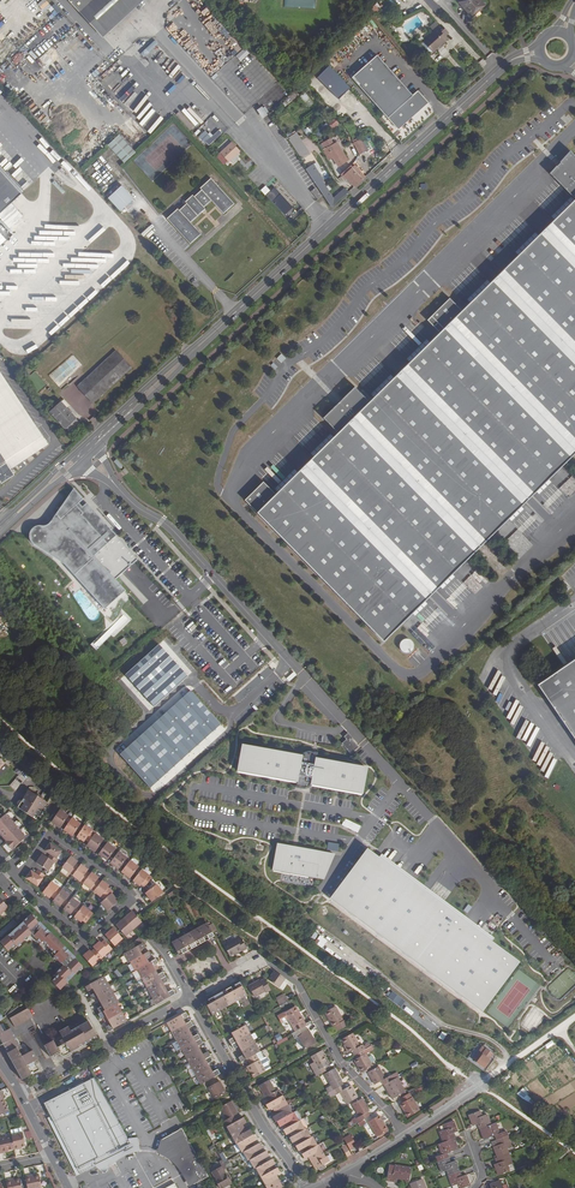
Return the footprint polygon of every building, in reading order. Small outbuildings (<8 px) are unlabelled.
[(44,12),(51,6),(45,0),(42,0),(37,4),(44,12)] [(101,35),(139,0),(69,0),(101,35)] [(145,0),(139,0),(101,35),(103,38),(145,0)] [(433,0),(428,0),(427,1),(437,13),(441,9),(433,0)] [(471,15),(478,8),(480,10),(485,5),(480,0),(462,0),(459,2),(471,15)] [(54,4),(51,7),(58,13),(60,10),(54,4)] [(472,17),(480,10),(478,8),(471,15),(472,17)] [(442,38),(444,36),(445,37),(449,33),(441,25),(440,26),(436,22),(430,27),(434,31),(424,41),(434,52),(445,41),(442,38)] [(244,49),(236,56),(240,62),(249,54),(244,49)] [(377,55),(352,78),(398,129),(427,103),(417,92),(413,95),(377,55)] [(308,107),(313,104),(305,93),(300,96),(308,107)] [(256,110),(262,119),(267,116),(262,107),(256,110)] [(329,127),(331,129),(339,124),(336,121),(329,127)] [(123,130),(110,143),(126,161),(140,148),(123,130)] [(208,146),(222,134),(219,130),(211,136),(205,130),(199,136),(208,146)] [(296,133),(288,138),(302,160),(311,155),(296,133)] [(333,144),(330,139),(322,143),(325,149),(323,150),(329,160),(334,157),(336,161),(337,161),(340,166),(348,161),(337,142),(333,144)] [(361,139),(354,143),(360,154),(366,150),(361,139)] [(232,142),(220,153),(229,162),(240,151),(232,142)] [(569,156),(556,168),(557,169),(550,176),(574,200),(574,162),(569,156)] [(315,168),(313,165),(306,169),(332,208),(349,193),(346,189),(333,200),(322,182),(323,181),(318,173),(315,168)] [(355,166),(344,176),(349,181),(355,187),(365,177),(355,166)] [(344,176),(352,168),(351,167),(342,175),(346,180),(347,179),(344,176)] [(0,170),(0,213),(22,194),(0,170)] [(201,234),(190,222),(205,209),(203,207),(212,200),(224,213),(234,204),(211,179),(201,188),(202,189),(194,197),(193,195),(185,202),(187,203),(179,210),(178,209),(167,218),(190,244),(201,234)] [(107,198),(119,211),(132,198),(120,185),(107,198)] [(261,190),(284,215),(298,203),(284,188),(279,193),(275,188),(271,192),(265,186),(261,190)] [(311,192),(318,199),(322,196),(315,188),(311,192)] [(463,313),(451,300),(429,323),(441,334),(370,404),(356,389),(324,420),(339,435),(276,496),(264,484),(246,502),(385,644),(389,640),(394,635),(399,631),(574,457),(574,202),(463,313)] [(22,217),(12,205),(0,216),(0,219),(9,228),(22,217)] [(93,403),(131,367),(116,351),(78,386),(93,403)] [(281,353),(276,358),(281,363),(286,358),(281,353)] [(1,483),(14,475),(11,469),(48,444),(0,372),(0,481),(1,483)] [(61,402),(61,401),(49,412),(65,429),(66,428),(76,419),(77,418),(67,407),(61,402)] [(76,419),(66,428),(69,432),(80,423),(76,419)] [(571,477),(559,488),(574,504),(574,503),(574,482),(571,477)] [(121,589),(100,608),(102,610),(123,592),(121,589)] [(122,646),(127,643),(124,637),(119,641),(122,646)] [(414,646),(413,645),(412,644),(411,643),(409,643),(408,642),(406,643),(405,643),(403,644),(402,646),(401,647),(401,649),(401,650),(401,651),(403,653),(404,654),(405,655),(406,655),(407,656),(409,656),(410,655),(412,654),(413,653),(414,652),(414,650),(414,648),(414,646)] [(540,684),(574,735),(574,659),(540,684)] [(277,675),(284,668),(281,666),(274,673),(277,675)] [(289,682),(296,675),(293,672),(286,678),(289,682)] [(345,740),(340,744),(350,755),(357,748),(350,740),(351,739),(347,734),(343,738),(345,740)] [(300,757),(241,746),(237,772),(295,782),(300,757)] [(365,769),(315,760),(311,785),(361,794),(365,769)] [(14,783),(18,787),(23,781),(19,777),(14,783)] [(47,803),(29,791),(18,808),(36,820),(47,803)] [(59,811),(51,823),(60,829),(68,817),(59,811)] [(0,820),(0,835),(6,842),(5,844),(12,851),(26,838),(5,815),(2,818),(0,820)] [(357,833),(361,826),(344,818),(341,825),(357,833)] [(71,819),(63,831),(72,837),(80,825),(71,819)] [(84,826),(76,838),(83,843),(85,841),(86,838),(90,841),(94,835),(95,834),(84,826)] [(88,843),(86,847),(95,853),(103,841),(94,835),(90,841),(88,843)] [(50,856),(48,859),(54,863),(55,864),(57,860),(56,859),(61,852),(49,844),(44,852),(50,856)] [(106,845),(97,856),(105,863),(114,851),(106,845)] [(326,855),(276,845),(272,871),(322,880),(326,855)] [(367,851),(330,900),(481,1013),(517,964),(367,851)] [(117,854),(108,865),(117,872),(126,860),(117,854)] [(42,855),(36,864),(48,872),(54,863),(48,859),(42,855)] [(333,856),(326,855),(322,880),(323,880),(333,856)] [(70,857),(62,868),(72,876),(77,869),(74,867),(76,864),(77,863),(70,857)] [(129,862),(120,874),(128,880),(137,869),(129,862)] [(79,867),(72,876),(83,884),(88,877),(84,875),(86,872),(88,870),(81,865),(79,867)] [(31,872),(26,879),(37,887),(45,876),(37,871),(34,876),(31,872)] [(140,872),(131,883),(138,888),(140,886),(142,884),(145,886),(150,880),(140,872)] [(88,877),(83,884),(93,892),(98,885),(95,883),(97,880),(98,879),(91,873),(90,875),(88,877)] [(98,885),(93,892),(104,900),(110,894),(105,891),(107,888),(109,887),(101,881),(98,885)] [(51,883),(42,894),(49,899),(51,897),(53,895),(56,898),(61,891),(51,883)] [(155,885),(144,894),(151,902),(162,894),(155,885)] [(54,900),(53,902),(60,907),(61,905),(63,903),(66,906),(72,899),(61,891),(56,898),(54,900)] [(104,900),(100,904),(107,911),(117,903),(118,902),(111,894),(110,894),(104,900)] [(0,915),(8,908),(0,899),(0,915)] [(64,908),(63,910),(70,915),(72,913),(73,911),(77,913),(82,907),(72,899),(66,906),(64,908)] [(75,916),(74,918),(81,923),(82,921),(84,919),(87,922),(93,915),(82,907),(77,913),(75,916)] [(131,912),(123,919),(133,930),(141,923),(131,912)] [(8,937),(1,944),(9,952),(13,949),(16,946),(18,947),(31,934),(41,943),(43,942),(46,945),(53,952),(56,955),(54,957),(63,966),(53,977),(55,979),(51,982),(59,990),(67,983),(65,981),(73,973),(75,975),(82,968),(74,959),(62,947),(64,946),(51,932),(49,934),(38,923),(30,915),(23,922),(25,924),(10,939),(8,937)] [(123,919),(115,926),(125,937),(133,930),(123,919)] [(49,934),(51,932),(40,921),(38,923),(49,934)] [(23,922),(8,937),(10,939),(25,924),(23,922)] [(206,923),(198,928),(205,941),(214,936),(212,933),(208,926),(207,923),(206,923)] [(198,928),(189,933),(196,946),(205,941),(198,928)] [(113,929),(105,936),(114,947),(122,939),(113,929)] [(189,933),(180,938),(187,951),(196,946),(189,933)] [(321,948),(327,942),(320,935),(314,942),(321,948)] [(139,937),(133,942),(136,947),(142,943),(144,942),(139,937)] [(171,943),(179,956),(187,951),(180,938),(171,943)] [(235,939),(223,946),(229,957),(234,954),(241,950),(242,951),(247,949),(241,938),(236,941),(235,939)] [(96,951),(102,958),(112,949),(106,943),(102,945),(101,943),(99,941),(92,947),(94,949),(96,951)] [(142,943),(123,954),(128,963),(130,962),(142,955),(140,951),(145,948),(142,943)] [(75,957),(64,946),(62,947),(74,959),(75,957)] [(82,956),(92,967),(102,958),(96,951),(93,954),(91,952),(89,950),(82,956)] [(142,955),(130,962),(135,971),(136,970),(149,963),(147,959),(151,956),(149,951),(142,955)] [(149,963),(136,970),(141,979),(156,970),(153,966),(158,964),(156,959),(149,963)] [(156,970),(141,979),(146,987),(165,976),(163,972),(158,975),(156,970)] [(274,971),(268,980),(279,988),(285,979),(274,971)] [(65,981),(67,983),(75,975),(73,973),(65,981)] [(104,976),(85,987),(87,991),(92,989),(95,993),(109,985),(104,976)] [(165,976),(146,987),(151,996),(165,988),(163,984),(168,981),(165,976)] [(259,980),(248,986),(255,998),(265,991),(266,993),(270,990),(264,978),(260,981),(259,980)] [(239,982),(231,987),(238,1001),(247,996),(239,982)] [(95,993),(90,996),(93,1000),(97,998),(100,1002),(114,994),(109,985),(95,993)] [(231,987),(222,992),(229,1006),(238,1001),(231,987)] [(165,988),(151,996),(156,1005),(175,994),(173,990),(168,992),(165,988)] [(392,991),(387,998),(397,1005),(402,999),(392,991)] [(222,992),(213,997),(221,1010),(229,1006),(222,992)] [(114,994),(100,1002),(102,1006),(97,1009),(100,1013),(103,1011),(117,1004),(119,1003),(114,994)] [(287,1001),(284,996),(276,1001),(279,1006),(281,1005),(286,1002),(287,1001)] [(213,997),(204,1002),(212,1015),(221,1010),(213,997)] [(100,1013),(98,1014),(100,1019),(106,1016),(108,1020),(122,1012),(117,1004),(100,1013)] [(296,1006),(284,1013),(288,1019),(295,1032),(299,1030),(306,1026),(296,1006)] [(335,1007),(325,1012),(333,1027),(334,1026),(337,1032),(348,1025),(345,1020),(343,1021),(335,1007)] [(28,1008),(9,1019),(14,1028),(33,1017),(28,1008)] [(122,1012),(108,1020),(110,1024),(105,1027),(108,1032),(127,1021),(122,1012)] [(186,1012),(166,1023),(171,1032),(185,1024),(183,1020),(188,1017),(186,1012)] [(288,1019),(284,1013),(277,1016),(281,1023),(288,1019)] [(70,1031),(68,1026),(59,1032),(61,1036),(48,1043),(44,1046),(51,1058),(55,1055),(56,1056),(60,1054),(61,1055),(62,1056),(63,1056),(64,1056),(97,1038),(88,1021),(70,1031)] [(185,1024),(171,1032),(176,1041),(190,1033),(188,1029),(193,1026),(190,1021),(185,1024)] [(32,1050),(29,1052),(25,1046),(24,1045),(23,1045),(22,1045),(21,1046),(20,1046),(15,1038),(10,1028),(6,1031),(2,1024),(0,1025),(0,1043),(1,1045),(2,1045),(3,1044),(8,1053),(7,1053),(22,1080),(25,1078),(39,1071),(34,1062),(38,1060),(32,1050)] [(231,1045),(250,1034),(245,1025),(242,1027),(233,1032),(231,1033),(233,1037),(229,1040),(231,1045)] [(292,1034),(294,1039),(298,1037),(305,1050),(315,1044),(314,1042),(316,1039),(313,1039),(311,1035),(308,1029),(301,1033),(299,1030),(295,1032),(292,1034)] [(442,1031),(438,1037),(443,1040),(447,1034),(442,1031)] [(176,1041),(172,1044),(176,1051),(181,1049),(181,1050),(200,1039),(198,1034),(193,1037),(190,1033),(176,1041)] [(363,1045),(360,1046),(353,1033),(341,1039),(344,1045),(349,1053),(352,1051),(354,1056),(364,1050),(365,1049),(363,1045)] [(255,1043),(250,1034),(231,1045),(234,1049),(239,1046),(241,1051),(255,1043)] [(200,1039),(181,1050),(186,1058),(200,1050),(198,1046),(203,1044),(200,1039)] [(260,1051),(255,1043),(241,1051),(243,1055),(239,1058),(241,1062),(246,1059),(256,1054),(260,1051)] [(478,1052),(472,1060),(483,1068),(488,1060),(487,1059),(491,1054),(482,1047),(478,1052)] [(200,1050),(186,1058),(191,1067),(210,1057),(207,1052),(202,1055),(200,1050)] [(354,1060),(361,1073),(365,1071),(373,1066),(364,1050),(354,1056),(356,1059),(354,1060)] [(316,1076),(321,1074),(329,1069),(327,1066),(329,1065),(323,1055),(321,1051),(311,1057),(314,1062),(310,1065),(316,1076)] [(260,1052),(256,1054),(246,1059),(250,1065),(247,1067),(254,1078),(265,1072),(271,1068),(268,1063),(269,1061),(267,1057),(265,1057),(263,1057),(260,1052)] [(210,1057),(191,1067),(196,1076),(210,1068),(208,1064),(213,1061),(210,1057)] [(378,1066),(368,1072),(374,1085),(381,1081),(383,1085),(392,1081),(389,1076),(385,1078),(378,1066)] [(210,1068),(196,1076),(201,1085),(220,1074),(217,1069),(212,1072),(210,1068)] [(341,1080),(335,1068),(324,1074),(331,1086),(330,1086),(325,1089),(328,1093),(342,1085),(343,1085),(341,1080)] [(392,1100),(406,1092),(397,1077),(392,1081),(383,1085),(392,1100)] [(94,1078),(44,1103),(51,1116),(78,1170),(96,1161),(98,1164),(99,1165),(104,1169),(105,1168),(107,1165),(109,1163),(111,1161),(114,1159),(116,1158),(118,1156),(121,1154),(123,1153),(130,1150),(140,1147),(137,1138),(128,1140),(94,1078)] [(270,1102),(282,1096),(278,1089),(275,1091),(269,1080),(258,1086),(265,1098),(267,1097),(270,1102)] [(219,1081),(208,1087),(215,1100),(226,1093),(219,1081)] [(345,1089),(342,1085),(328,1093),(330,1097),(339,1093),(346,1104),(358,1097),(351,1085),(345,1089)] [(529,1105),(534,1100),(523,1088),(518,1093),(529,1105)] [(400,1104),(407,1118),(420,1110),(409,1094),(400,1099),(402,1103),(400,1104)] [(274,1112),(287,1104),(282,1096),(270,1102),(270,1103),(265,1105),(268,1111),(272,1108),(274,1112)] [(362,1098),(352,1105),(358,1117),(356,1118),(358,1122),(370,1116),(368,1112),(369,1111),(362,1098)] [(231,1101),(220,1107),(227,1119),(222,1122),(225,1128),(226,1127),(238,1120),(235,1115),(238,1114),(231,1101)] [(276,1122),(292,1113),(287,1104),(274,1112),(276,1115),(272,1117),(275,1123),(276,1122)] [(302,1119),(297,1111),(294,1112),(298,1121),(300,1120),(302,1119)] [(473,1126),(478,1124),(480,1129),(491,1125),(488,1114),(482,1116),(481,1111),(469,1115),(473,1126)] [(285,1128),(298,1121),(294,1112),(292,1113),(276,1122),(280,1127),(283,1125),(285,1128)] [(51,1116),(47,1118),(77,1176),(99,1165),(98,1164),(96,1161),(78,1170),(51,1116)] [(368,1122),(377,1137),(388,1130),(383,1122),(381,1123),(377,1116),(368,1122)] [(244,1128),(242,1125),(246,1123),(243,1117),(238,1120),(226,1127),(231,1136),(244,1128)] [(292,1137),(305,1129),(300,1120),(298,1121),(285,1128),(283,1130),(286,1135),(290,1133),(292,1137)] [(445,1131),(440,1132),(444,1143),(455,1138),(453,1133),(458,1132),(454,1121),(443,1125),(445,1131)] [(484,1140),(495,1135),(497,1140),(508,1135),(506,1131),(500,1133),(496,1123),(491,1125),(480,1129),(484,1140)] [(244,1128),(232,1136),(236,1144),(253,1135),(250,1129),(246,1131),(244,1128)] [(298,1145),(311,1137),(306,1128),(305,1129),(292,1137),(289,1138),(292,1143),(296,1141),(298,1145)] [(194,1178),(206,1172),(182,1129),(162,1140),(159,1151),(160,1152),(166,1155),(169,1156),(172,1158),(175,1160),(177,1162),(180,1164),(181,1167),(183,1169),(185,1172),(187,1175),(194,1178)] [(23,1133),(11,1135),(12,1137),(15,1150),(19,1149),(19,1148),(25,1146),(23,1133)] [(237,1144),(242,1153),(243,1152),(255,1146),(253,1142),(256,1140),(254,1135),(253,1135),(237,1144)] [(350,1135),(344,1139),(349,1149),(356,1145),(350,1135)] [(499,1145),(494,1147),(498,1157),(509,1153),(507,1148),(512,1146),(508,1135),(497,1140),(499,1145)] [(0,1139),(0,1154),(3,1153),(3,1152),(8,1151),(14,1149),(12,1137),(0,1139)] [(304,1153),(317,1145),(312,1137),(311,1137),(298,1145),(295,1146),(298,1151),(302,1149),(304,1153)] [(459,1150),(455,1138),(444,1143),(439,1145),(442,1155),(436,1157),(438,1162),(449,1158),(447,1153),(459,1150)] [(255,1146),(243,1152),(248,1161),(249,1160),(261,1153),(259,1150),(263,1148),(260,1143),(255,1146)] [(323,1153),(318,1145),(317,1145),(304,1153),(301,1154),(304,1159),(308,1157),(310,1161),(323,1153)] [(345,1145),(341,1147),(347,1157),(351,1155),(345,1145)] [(266,1162),(264,1159),(269,1156),(266,1151),(261,1153),(249,1160),(254,1169),(255,1168),(266,1162)] [(324,1164),(330,1161),(327,1156),(325,1157),(323,1153),(310,1161),(312,1165),(315,1163),(317,1168),(318,1168),(319,1170),(320,1170),(321,1171),(326,1168),(324,1164)] [(512,1164),(509,1153),(498,1157),(499,1163),(494,1164),(498,1175),(509,1171),(508,1165),(512,1164)] [(456,1161),(451,1163),(449,1158),(438,1162),(442,1172),(447,1170),(449,1176),(460,1171),(456,1161)] [(266,1162),(255,1168),(260,1177),(273,1170),(271,1167),(275,1164),(272,1159),(266,1162)] [(222,1160),(219,1162),(221,1166),(224,1170),(227,1169),(224,1163),(222,1160)] [(395,1165),(390,1164),(389,1172),(387,1181),(396,1182),(397,1177),(410,1179),(412,1168),(395,1165)] [(211,1172),(220,1187),(223,1187),(231,1183),(224,1170),(221,1166),(211,1172)] [(273,1170),(260,1177),(265,1186),(278,1179),(276,1175),(280,1173),(277,1168),(273,1170)] [(469,1186),(471,1185),(467,1175),(462,1177),(460,1171),(449,1176),(453,1186),(458,1184),(459,1187),(463,1187),(469,1186)] [(25,1177),(28,1187),(39,1187),(42,1187),(39,1175),(34,1177),(31,1177),(31,1176),(25,1177)] [(6,1181),(8,1187),(22,1187),(20,1179),(15,1180),(12,1181),(11,1180),(6,1181)] [(265,1186),(266,1187),(280,1187),(278,1184),(281,1183),(278,1179),(265,1186)] [(422,1179),(411,1183),(413,1187),(426,1187),(422,1179)]
